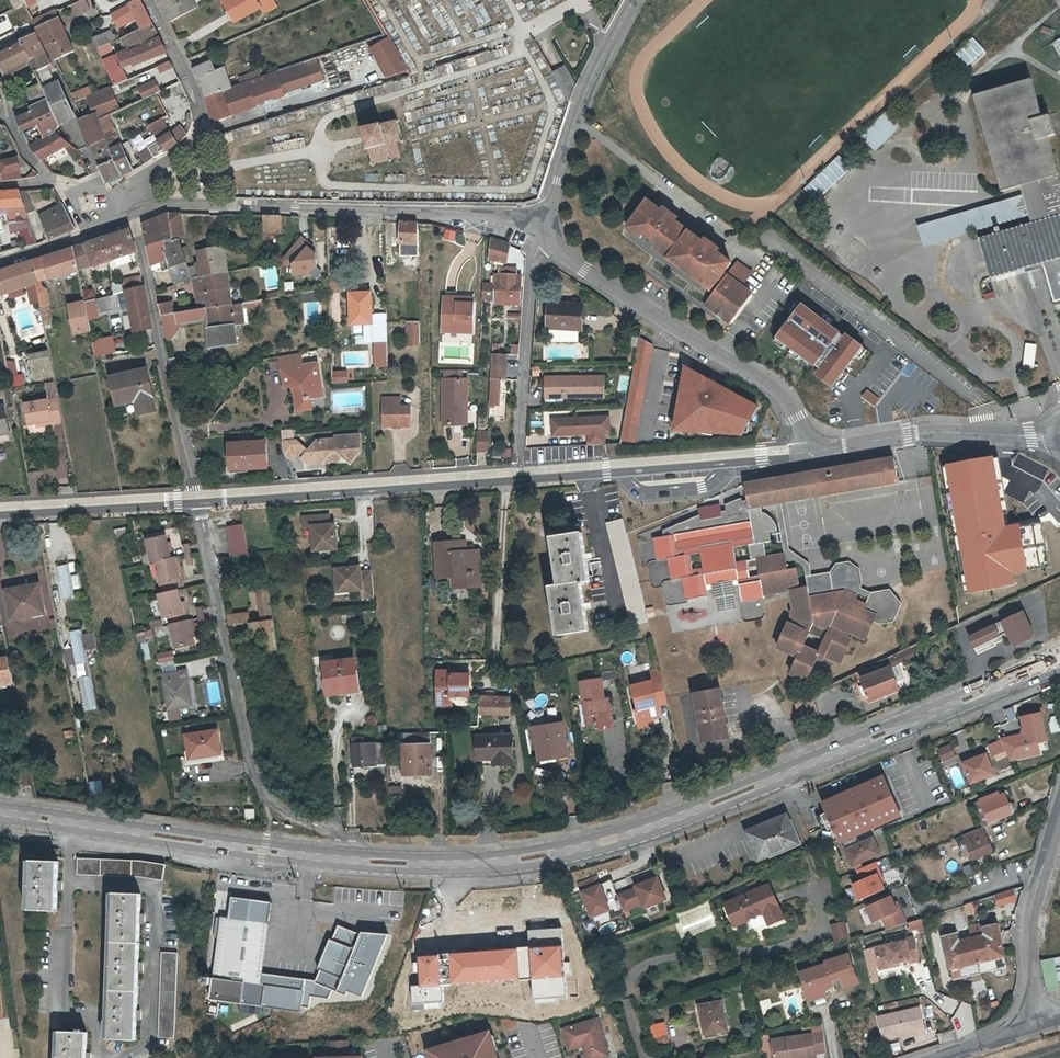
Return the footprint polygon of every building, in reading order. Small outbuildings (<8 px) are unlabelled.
[(71,5),(76,15),(88,10),(83,0),(71,5)] [(125,19),(144,9),(139,0),(137,0),(109,15),(114,24),(125,19)] [(170,23),(199,7),(196,0),(158,0),(170,23)] [(235,20),(260,8),(261,7),(257,0),(225,0),(235,20)] [(261,7),(260,8),(261,9),(268,11),(277,7),(274,0),(257,0),(261,7)] [(144,9),(125,19),(127,24),(146,14),(144,9)] [(54,61),(74,51),(54,12),(33,22),(54,61)] [(122,38),(128,50),(158,38),(151,24),(122,38)] [(1054,38),(1045,24),(1033,32),(1042,46),(1054,38)] [(92,39),(95,45),(97,48),(114,40),(110,31),(92,39)] [(37,73),(47,68),(51,66),(36,34),(21,41),(22,44),(1,55),(0,55),(0,66),(3,73),(11,70),(31,61),(37,73)] [(1052,41),(1059,57),(1059,37),(1052,41)] [(165,52),(158,38),(128,50),(114,56),(103,61),(116,84),(140,74),(135,65),(165,52)] [(956,53),(969,68),(985,53),(972,39),(956,53)] [(389,40),(369,49),(388,80),(408,74),(389,40)] [(99,52),(103,61),(114,56),(108,44),(97,49),(99,52)] [(317,59),(300,65),(306,85),(324,79),(317,59)] [(154,67),(162,83),(176,76),(167,60),(154,67)] [(200,78),(205,96),(230,87),(223,67),(212,71),(209,61),(193,68),(198,78),(200,78)] [(300,65),(276,72),(282,93),(306,85),(300,65)] [(47,68),(37,73),(44,89),(55,84),(47,68)] [(576,89),(564,69),(555,74),(571,100),(576,89)] [(11,70),(3,73),(7,81),(15,77),(11,70)] [(240,78),(242,83),(248,81),(261,77),(259,71),(240,78)] [(261,77),(248,81),(254,98),(272,92),(274,99),(283,96),(282,93),(276,72),(261,77)] [(34,105),(49,102),(44,89),(37,73),(22,79),(34,105)] [(141,99),(159,90),(153,78),(135,87),(141,99)] [(1020,197),(1026,218),(1027,222),(983,234),(994,274),(1047,259),(1058,297),(1059,297),(1059,165),(1051,135),(1057,133),(1052,113),(1046,115),(1036,78),(979,94),(1006,188),(1017,185),(1020,197)] [(256,105),(254,98),(248,81),(242,83),(230,87),(205,96),(211,120),(256,105)] [(57,119),(72,111),(59,83),(55,84),(44,89),(49,102),(57,119)] [(41,129),(57,119),(49,102),(34,105),(36,110),(17,120),(23,132),(39,125),(40,127),(41,129)] [(873,151),(903,123),(889,108),(858,136),(873,151)] [(103,110),(80,120),(90,145),(106,138),(105,134),(101,119),(100,118),(106,115),(103,110)] [(75,118),(72,111),(57,119),(60,126),(75,118)] [(105,134),(119,128),(114,113),(101,119),(105,134)] [(357,149),(364,148),(367,164),(400,158),(392,118),(352,126),(357,149)] [(57,119),(41,129),(45,138),(56,133),(60,126),(57,119)] [(159,140),(164,136),(162,133),(164,132),(157,120),(147,125),(157,141),(159,140)] [(41,129),(40,127),(32,131),(33,133),(25,136),(30,146),(31,146),(45,138),(41,129)] [(148,147),(154,157),(178,142),(186,136),(179,127),(167,135),(164,136),(159,140),(157,141),(147,147),(148,147)] [(106,138),(112,150),(124,144),(119,128),(105,134),(106,138)] [(45,138),(31,146),(46,157),(70,145),(56,133),(45,138)] [(89,146),(94,158),(112,150),(106,138),(90,145),(89,146)] [(133,170),(124,144),(112,150),(94,158),(106,183),(133,170)] [(144,163),(154,157),(148,147),(138,153),(144,163)] [(815,201),(850,169),(838,156),(803,189),(815,201)] [(15,160),(1,162),(3,172),(17,169),(15,160)] [(27,191),(19,192),(22,201),(30,199),(27,191)] [(22,201),(19,192),(0,193),(0,209),(24,205),(22,201)] [(682,227),(641,198),(618,230),(660,259),(682,227)] [(63,203),(54,207),(56,211),(40,218),(48,239),(76,228),(63,203)] [(175,240),(174,236),(169,213),(143,223),(151,266),(162,263),(163,271),(170,268),(165,242),(175,240)] [(174,236),(185,234),(180,213),(169,213),(174,236)] [(262,214),(263,231),(281,230),(281,215),(262,214)] [(417,223),(402,222),(400,242),(399,242),(400,256),(403,256),(403,279),(416,279),(416,256),(417,256),(417,242),(417,223)] [(729,261),(683,228),(660,259),(706,293),(729,261)] [(129,229),(102,238),(108,260),(136,253),(136,252),(129,229)] [(451,242),(454,232),(443,229),(440,239),(451,242)] [(301,235),(280,258),(280,263),(292,262),(293,273),(308,273),(315,265),(315,252),(311,248),(313,246),(301,235)] [(86,243),(91,265),(108,260),(102,238),(86,243)] [(496,261),(505,263),(510,245),(497,239),(492,238),(490,260),(496,261)] [(186,263),(185,259),(181,247),(178,239),(175,240),(165,242),(170,268),(186,263)] [(199,267),(189,270),(193,281),(191,284),(227,272),(224,244),(211,247),(209,241),(197,245),(199,250),(202,261),(197,262),(199,267)] [(78,269),(91,265),(86,243),(73,248),(77,264),(78,269)] [(186,246),(181,247),(185,259),(190,257),(186,246)] [(49,274),(77,264),(73,248),(45,257),(49,274)] [(78,270),(78,269),(77,264),(49,274),(45,257),(33,261),(38,280),(38,282),(78,270)] [(2,291),(34,281),(38,280),(33,261),(0,272),(0,281),(2,291)] [(752,272),(736,261),(727,273),(743,285),(752,272)] [(189,270),(186,263),(170,268),(174,286),(193,281),(189,270)] [(496,305),(521,305),(521,277),(516,276),(516,271),(499,271),(499,277),(495,277),(495,283),(481,283),(481,300),(496,300),(496,305)] [(191,284),(195,306),(231,302),(227,272),(191,284)] [(751,293),(725,274),(701,306),(727,325),(751,293)] [(141,276),(123,280),(123,281),(125,291),(143,287),(141,276)] [(125,291),(123,281),(112,283),(113,294),(125,291)] [(144,287),(143,287),(125,291),(128,303),(134,333),(152,329),(144,287)] [(36,290),(38,302),(42,322),(50,320),(47,304),(48,304),(45,288),(36,290)] [(93,296),(92,288),(81,289),(82,297),(93,296)] [(31,303),(38,302),(36,290),(29,292),(31,303)] [(371,290),(350,291),(351,322),(372,322),(371,290)] [(113,294),(96,298),(99,312),(120,308),(120,305),(128,303),(125,291),(113,294)] [(96,298),(84,301),(88,319),(100,317),(99,312),(96,298)] [(260,298),(241,301),(242,309),(261,307),(260,298)] [(91,331),(88,319),(84,301),(70,304),(76,334),(91,331)] [(241,301),(231,302),(234,322),(244,321),(242,309),(241,301)] [(453,325),(453,329),(471,330),(471,301),(441,301),(441,324),(453,325)] [(159,305),(161,312),(173,310),(171,302),(159,305)] [(234,322),(231,302),(195,306),(173,310),(161,312),(166,338),(167,344),(171,343),(179,333),(177,323),(206,320),(208,331),(209,331),(211,346),(236,342),(234,322)] [(837,333),(797,303),(771,339),(810,368),(837,333)] [(550,304),(548,329),(580,331),(583,307),(550,304)] [(418,321),(407,321),(407,343),(419,343),(418,321)] [(860,347),(842,334),(810,375),(828,389),(860,347)] [(112,337),(93,341),(96,355),(115,352),(112,337)] [(618,440),(634,443),(652,342),(636,339),(618,440)] [(46,340),(29,344),(33,364),(35,379),(53,375),(46,340)] [(371,368),(385,368),(385,340),(371,340),(371,368)] [(1021,368),(1033,368),(1035,343),(1023,343),(1021,368)] [(302,351),(280,354),(285,385),(292,384),(294,401),(309,399),(326,396),(321,361),(304,363),(302,351)] [(22,373),(15,374),(14,360),(6,361),(8,385),(23,385),(22,373)] [(111,406),(130,402),(133,416),(154,410),(143,366),(105,374),(111,406)] [(501,379),(505,379),(505,366),(492,366),(490,404),(500,404),(501,379)] [(683,368),(672,430),(702,432),(703,427),(710,428),(710,432),(740,434),(743,422),(752,405),(683,368)] [(330,371),(330,384),(346,383),(346,370),(330,371)] [(546,376),(546,393),(563,393),(563,398),(606,398),(606,376),(546,376)] [(46,382),(47,398),(56,396),(54,382),(54,380),(46,382)] [(466,380),(447,380),(447,388),(442,388),(442,426),(465,426),(466,380)] [(865,389),(859,398),(873,406),(878,398),(865,389)] [(563,393),(546,393),(546,402),(563,402),(563,398),(563,393)] [(56,396),(47,398),(21,402),(24,424),(52,421),(53,423),(62,421),(56,396)] [(398,397),(388,397),(389,426),(409,425),(408,405),(398,406),(398,397)] [(310,405),(309,399),(294,401),(295,407),(310,405)] [(487,418),(500,418),(500,409),(488,408),(487,418)] [(0,409),(0,435),(9,433),(4,409),(0,409)] [(587,434),(588,445),(604,444),(604,433),(609,433),(609,417),(552,418),(552,435),(587,434)] [(281,439),(292,438),(291,429),(280,430),(281,439)] [(477,452),(489,452),(489,433),(477,433),(477,452)] [(298,441),(283,442),(284,450),(286,456),(301,454),(304,458),(306,456),(312,461),(324,460),(333,450),(338,450),(343,455),(351,461),(361,450),(359,434),(336,436),(336,439),(318,440),(310,451),(298,441)] [(270,441),(229,443),(232,473),(273,471),(270,441)] [(606,444),(607,455),(617,455),(617,444),(606,444)] [(995,449),(941,458),(963,591),(1015,583),(1013,568),(1026,566),(1018,518),(1006,520),(995,449)] [(333,450),(324,460),(340,459),(343,455),(338,450),(333,450)] [(709,587),(741,581),(745,602),(766,598),(766,596),(792,591),(796,612),(794,612),(795,622),(794,626),(791,625),(780,649),(797,656),(798,653),(803,655),(794,675),(811,683),(821,659),(823,654),(808,648),(814,636),(828,642),(824,651),(830,653),(828,657),(844,665),(854,641),(851,639),(853,634),(869,640),(877,622),(883,625),(892,623),(899,605),(888,590),(867,593),(864,598),(863,605),(852,600),(852,597),(846,591),(811,597),(810,593),(810,587),(801,588),(798,568),(788,569),(784,562),(783,556),(767,558),(765,543),(772,542),(778,542),(776,534),(778,534),(777,532),(777,531),(776,529),(776,527),(775,526),(775,524),(774,522),(773,521),(772,520),(771,518),(770,517),(769,516),(767,516),(766,515),(764,515),(762,514),(760,514),(758,514),(757,514),(755,507),(773,504),(779,503),(899,479),(894,455),(746,485),(749,500),(742,501),(742,499),(727,504),(728,510),(702,516),(664,534),(665,540),(655,541),(660,564),(670,562),(674,583),(686,581),(690,602),(711,598),(709,587)] [(790,549),(779,503),(773,504),(783,556),(784,562),(795,560),(806,567),(810,587),(810,593),(847,587),(846,591),(852,597),(856,593),(864,598),(867,593),(859,588),(863,581),(861,566),(850,559),(837,561),(831,571),(812,574),(811,563),(790,549)] [(314,554),(342,552),(339,524),(332,524),(331,515),(303,517),(304,529),(312,528),(314,554)] [(622,520),(605,524),(629,627),(646,623),(622,520)] [(242,524),(228,526),(231,556),(249,554),(242,524)] [(174,558),(172,550),(169,551),(167,543),(166,536),(148,539),(153,563),(157,562),(174,558)] [(570,590),(562,591),(569,640),(601,635),(594,588),(601,586),(593,538),(563,543),(570,590)] [(458,577),(459,588),(481,585),(478,549),(464,550),(457,551),(456,542),(431,544),(435,579),(450,578),(458,577)] [(157,562),(163,594),(178,590),(177,584),(181,583),(179,575),(178,568),(180,567),(178,557),(174,558),(157,562)] [(65,596),(76,594),(70,563),(59,566),(65,596)] [(360,565),(351,566),(354,589),(362,588),(363,596),(374,595),(372,572),(361,574),(360,565)] [(354,589),(351,566),(336,567),(338,590),(352,589),(354,589)] [(451,588),(459,588),(458,577),(450,578),(451,588)] [(260,584),(265,621),(274,619),(270,583),(260,584)] [(30,586),(7,590),(13,619),(33,615),(33,613),(44,610),(39,585),(30,587),(30,586)] [(355,597),(363,596),(362,588),(354,589),(355,597)] [(167,617),(168,623),(169,625),(185,622),(178,590),(163,594),(158,595),(163,618),(167,617)] [(1022,611),(998,623),(1010,649),(1034,638),(1022,611)] [(227,615),(229,626),(252,622),(250,612),(227,615)] [(252,622),(253,634),(267,632),(269,651),(279,650),(274,619),(265,621),(252,622)] [(193,645),(191,637),(190,631),(193,630),(191,620),(185,622),(169,625),(174,649),(193,645)] [(231,636),(253,634),(252,622),(229,626),(231,636)] [(992,626),(966,638),(971,650),(998,637),(992,626)] [(72,632),(75,648),(78,664),(87,662),(90,676),(82,678),(88,709),(100,706),(88,650),(99,647),(95,632),(84,634),(84,630),(72,632)] [(139,643),(141,660),(149,659),(147,643),(139,643)] [(67,666),(78,664),(75,648),(64,650),(67,666)] [(172,651),(155,653),(156,664),(173,662),(172,651)] [(826,661),(828,657),(830,653),(824,651),(823,654),(821,659),(826,661)] [(911,651),(892,659),(895,665),(914,657),(911,651)] [(15,686),(9,658),(0,660),(0,689),(15,686)] [(358,661),(326,665),(330,698),(362,694),(358,661)] [(857,681),(866,705),(898,692),(888,667),(857,681)] [(612,670),(601,671),(602,678),(613,677),(612,670)] [(180,671),(164,674),(170,709),(192,705),(187,679),(181,680),(180,671)] [(452,671),(438,672),(438,708),(454,708),(454,700),(475,700),(475,674),(452,675),(452,671)] [(633,716),(636,731),(650,728),(649,724),(658,723),(655,712),(654,709),(665,706),(658,673),(649,675),(651,686),(630,691),(636,716),(633,716)] [(581,683),(587,726),(614,722),(611,698),(607,699),(604,679),(581,683)] [(719,686),(693,690),(701,739),(726,735),(719,686)] [(514,699),(484,698),(484,714),(483,714),(483,717),(513,717),(514,699)] [(1021,734),(999,739),(1009,763),(1040,756),(1037,746),(1047,743),(1040,713),(1017,718),(1021,734)] [(567,724),(535,729),(541,765),(573,760),(567,724)] [(219,733),(189,738),(193,761),(223,756),(219,733)] [(504,760),(504,765),(517,764),(516,735),(481,737),(481,760),(498,760),(504,760)] [(364,738),(353,739),(354,766),(386,764),(385,743),(364,744),(364,738)] [(950,746),(937,752),(942,761),(954,756),(950,746)] [(434,777),(434,747),(406,748),(407,778),(434,777)] [(983,757),(961,766),(969,785),(991,776),(983,757)] [(31,768),(22,769),(24,784),(34,783),(31,768)] [(879,777),(817,805),(836,847),(898,819),(879,777)] [(401,794),(401,785),(387,786),(387,795),(401,794)] [(1014,815),(1009,804),(1007,805),(1003,796),(998,798),(997,794),(977,802),(988,826),(1014,815)] [(754,865),(798,846),(785,815),(741,834),(754,865)] [(949,822),(954,833),(961,830),(956,819),(949,822)] [(964,836),(974,860),(992,852),(983,828),(964,836)] [(872,838),(842,850),(850,869),(879,857),(872,838)] [(23,882),(22,902),(48,903),(51,854),(24,852),(23,874),(21,874),(20,882),(23,882)] [(74,873),(136,876),(160,881),(164,864),(139,860),(75,857),(74,873)] [(858,881),(848,886),(856,904),(883,892),(879,884),(883,882),(875,863),(854,872),(858,881)] [(662,873),(617,891),(626,911),(645,903),(647,909),(672,899),(662,873)] [(599,874),(579,883),(595,918),(615,909),(599,874)] [(728,902),(738,926),(766,915),(770,925),(788,918),(774,883),(728,902)] [(99,1015),(98,1035),(125,1037),(132,890),(106,888),(105,909),(102,908),(101,917),(104,917),(102,958),(99,957),(99,966),(102,966),(100,1007),(97,1006),(96,1014),(99,1015)] [(1012,890),(993,895),(997,907),(1016,901),(1012,890)] [(261,972),(269,900),(216,891),(211,917),(219,918),(210,978),(209,984),(207,996),(298,1008),(299,1003),(306,1003),(308,993),(327,996),(332,986),(312,979),(261,972)] [(890,894),(862,904),(869,923),(881,919),(884,928),(905,920),(897,899),(892,901),(890,894)] [(965,915),(971,914),(969,903),(962,904),(965,915)] [(909,933),(922,930),(919,919),(906,922),(909,933)] [(835,945),(849,940),(845,922),(831,925),(835,945)] [(953,933),(940,935),(950,975),(1004,961),(995,922),(982,925),(984,934),(955,941),(953,933)] [(356,931),(335,923),(330,938),(327,937),(314,966),(318,967),(312,979),(332,986),(356,931)] [(358,928),(356,931),(332,986),(342,991),(345,986),(358,991),(383,930),(358,928)] [(915,937),(911,938),(916,961),(921,960),(915,937)] [(916,961),(911,938),(906,939),(906,941),(876,948),(881,966),(901,961),(911,958),(912,962),(916,961)] [(435,954),(413,955),(415,987),(527,979),(524,947),(444,953),(444,959),(435,959),(435,954)] [(177,952),(161,951),(157,1037),(173,1037),(177,952)] [(846,952),(794,970),(804,1000),(856,982),(846,952)] [(557,963),(569,992),(590,983),(578,955),(557,963)] [(1047,990),(1059,988),(1053,957),(1041,960),(1047,990)] [(902,964),(901,961),(881,966),(882,969),(902,964)] [(727,999),(702,1004),(707,1035),(733,1030),(727,999)] [(925,1033),(919,1005),(876,1015),(882,1041),(901,1036),(902,1038),(925,1033)] [(563,1028),(570,1051),(584,1047),(587,1057),(607,1057),(612,1056),(600,1017),(563,1028)] [(666,1022),(652,1026),(655,1038),(669,1035),(666,1022)] [(823,1024),(813,1025),(814,1032),(824,1031),(823,1024)] [(79,1029),(75,1028),(75,1025),(69,1025),(68,1028),(52,1027),(51,1047),(47,1047),(47,1054),(50,1055),(50,1057),(77,1057),(79,1029)] [(431,1047),(434,1057),(505,1057),(496,1029),(431,1047)] [(825,1032),(774,1040),(776,1057),(814,1057),(819,1057),(819,1054),(828,1053),(825,1032)]
